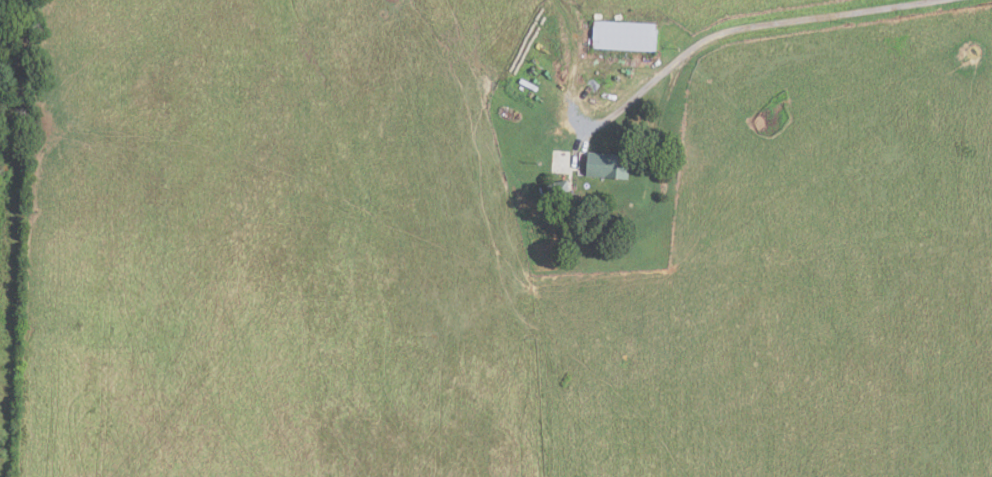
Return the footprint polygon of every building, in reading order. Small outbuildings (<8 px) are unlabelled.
[(656,51),(657,24),(594,21),(593,48),(656,51)] [(631,156),(589,152),(587,176),(629,179),(631,156)] [(568,180),(546,184),(549,199),(571,195),(568,180)]
